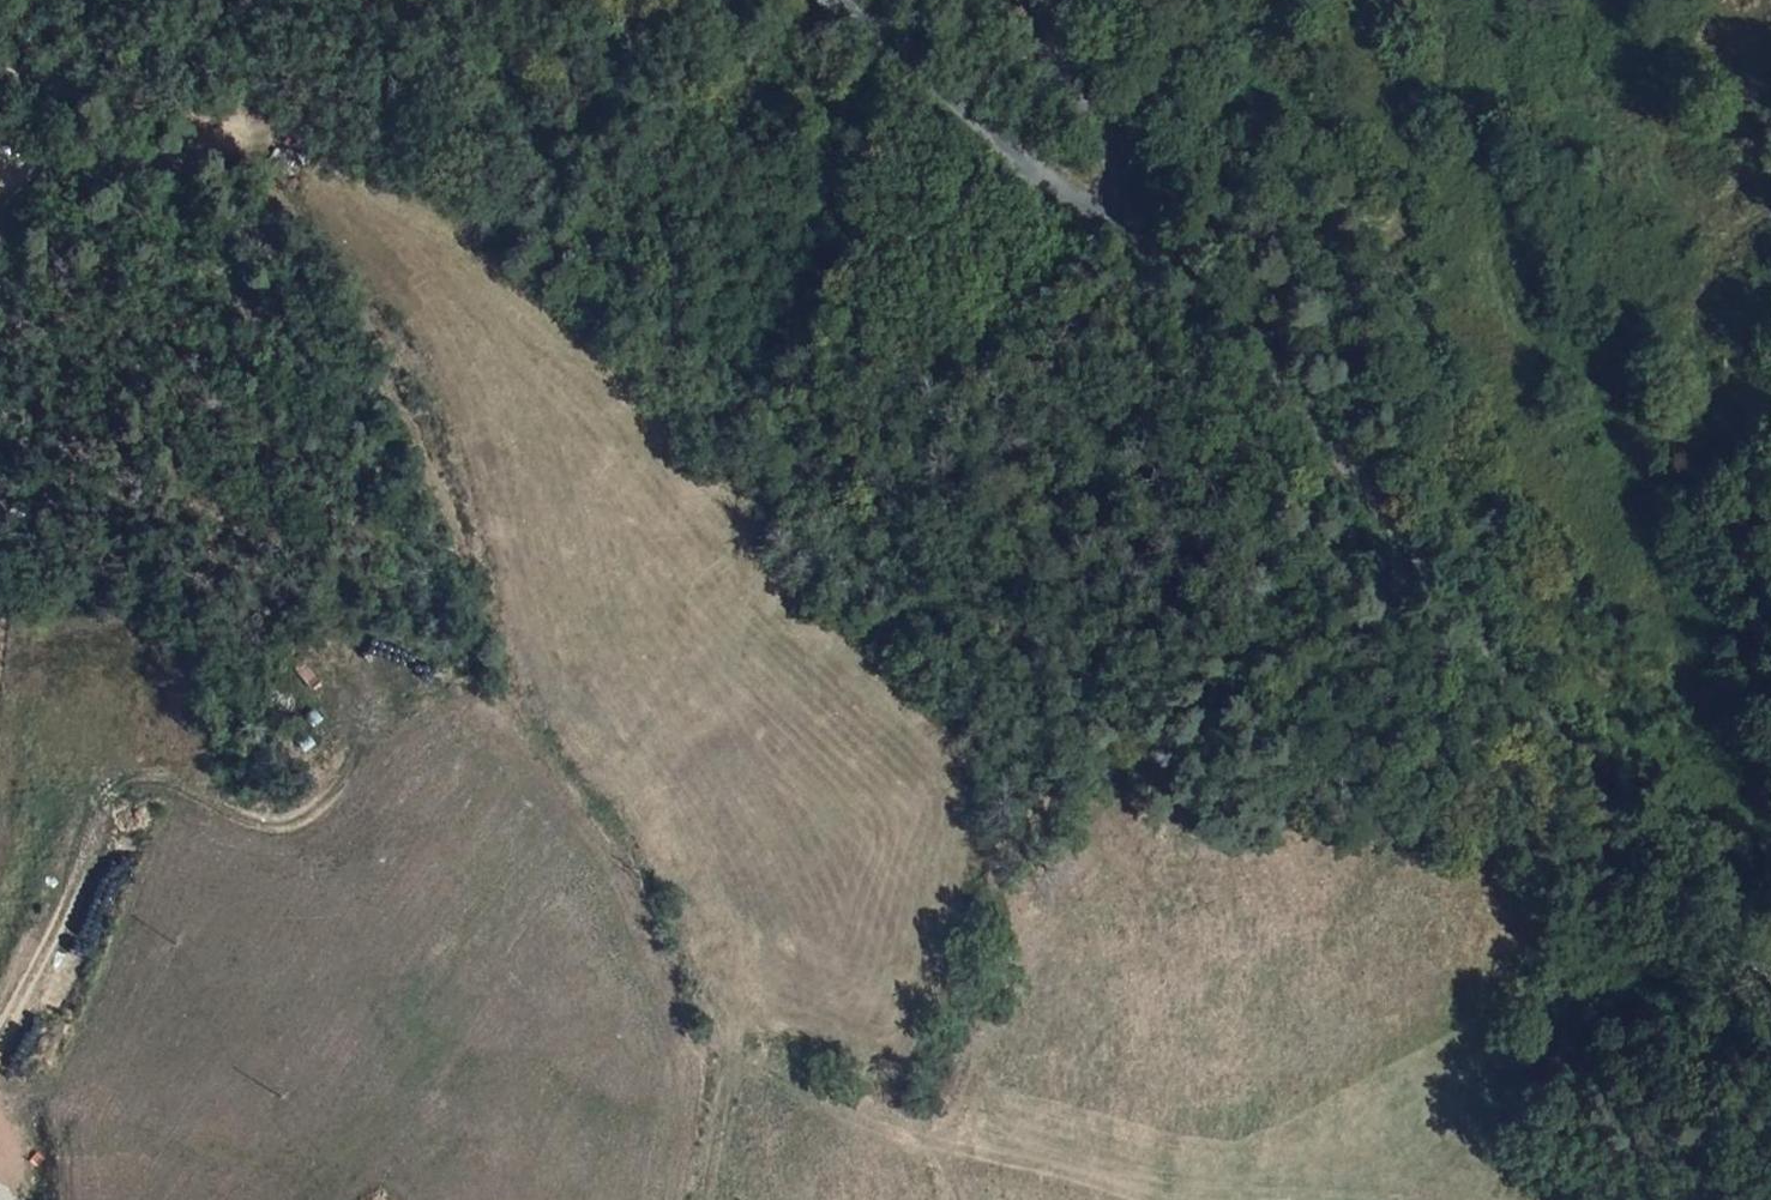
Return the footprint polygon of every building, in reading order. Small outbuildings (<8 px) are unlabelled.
[(24,152),(0,132),(0,179),(24,152)]
